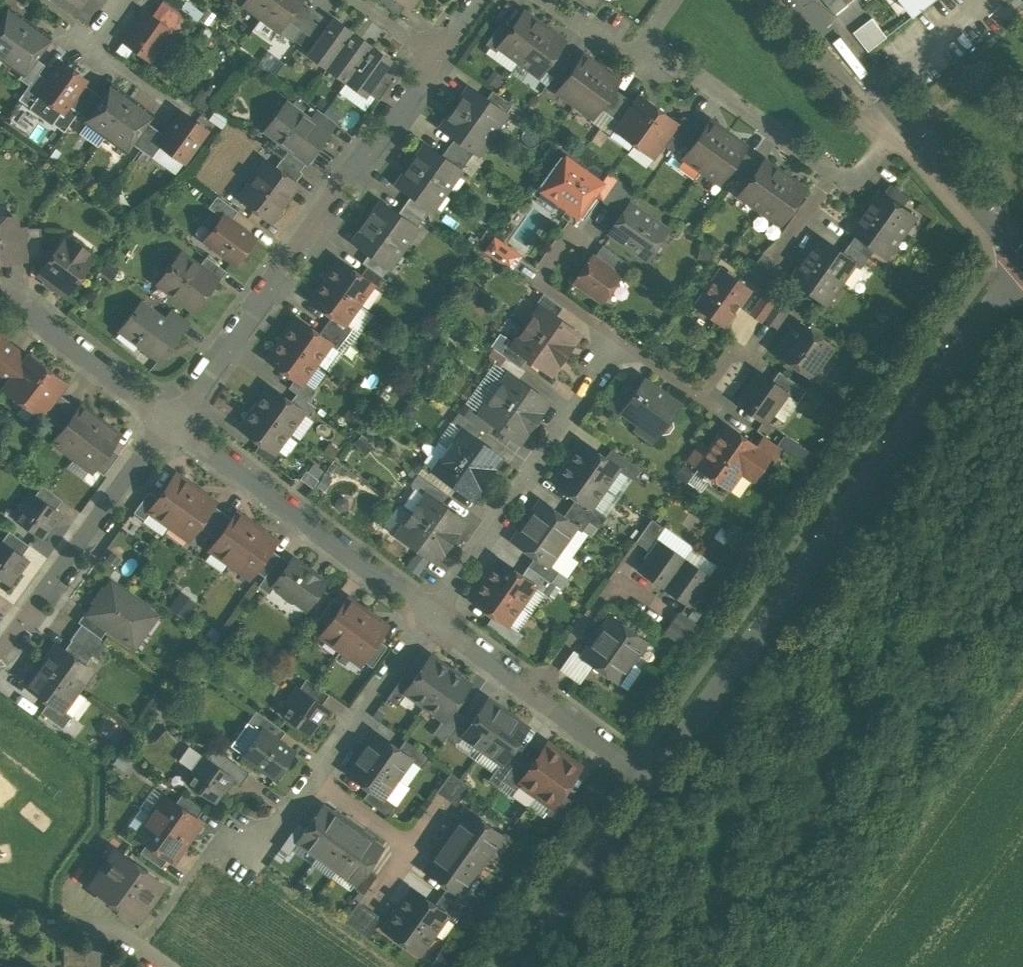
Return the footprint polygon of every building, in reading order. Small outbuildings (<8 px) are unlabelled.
[(70,0),(49,0),(68,14),(75,4),(70,0)] [(243,5),(260,18),(273,0),(247,0),(243,5)] [(260,18),(278,31),(286,19),(300,0),(273,0),(260,18)] [(286,19),(296,26),(310,7),(300,0),(286,19)] [(399,0),(379,0),(398,14),(405,5),(399,0)] [(405,5),(410,8),(416,0),(399,0),(405,5)] [(916,15),(935,0),(904,0),(916,15)] [(180,18),(160,3),(151,16),(171,31),(180,18)] [(310,7),(296,26),(306,34),(320,14),(310,7)] [(0,23),(0,58),(3,60),(29,23),(10,9),(0,23)] [(151,16),(144,11),(122,41),(150,61),(171,31),(151,16)] [(508,32),(497,47),(498,47),(518,61),(544,26),(523,11),(508,32)] [(320,14),(306,34),(315,40),(329,21),(320,14)] [(315,40),(306,53),(326,68),(352,32),(332,18),(315,40)] [(873,18),(854,32),(869,51),(887,37),(884,32),(873,18)] [(29,23),(3,60),(21,73),(22,74),(34,57),(49,37),(29,23)] [(498,25),(484,44),(495,52),(498,47),(497,47),(508,32),(498,25)] [(544,26),(518,61),(538,76),(543,69),(557,50),(564,40),(544,26)] [(352,32),(326,68),(346,82),(371,46),(352,32)] [(371,46),(346,82),(366,96),(368,93),(382,73),(391,61),(371,46)] [(557,50),(543,69),(552,77),(567,57),(557,50)] [(562,83),(556,92),(574,104),(601,67),(583,54),(562,83)] [(34,57),(22,74),(21,73),(18,78),(29,85),(38,73),(44,64),(34,57)] [(567,57),(552,77),(562,83),(576,64),(567,57)] [(85,81),(60,63),(48,80),(38,93),(40,95),(63,111),(68,105),(83,84),(85,81)] [(601,67),(574,104),(591,117),(598,107),(612,88),(618,80),(601,67)] [(29,85),(22,94),(35,103),(40,95),(38,93),(48,80),(38,73),(29,85)] [(382,73),(368,93),(378,100),(392,81),(382,73)] [(93,91),(83,84),(68,105),(78,112),(93,91)] [(88,119),(86,123),(105,136),(132,99),(112,85),(103,98),(88,119)] [(485,100),(468,88),(454,108),(491,133),(505,114),(485,100)] [(612,88),(598,107),(608,114),(622,95),(612,88)] [(511,104),(492,90),(485,100),(505,114),(511,104)] [(93,91),(78,112),(88,119),(103,98),(93,91)] [(618,121),(612,129),(632,144),(658,108),(638,94),(632,102),(618,121)] [(622,95),(608,114),(618,121),(632,102),(622,95)] [(151,113),(132,99),(105,136),(124,150),(145,121),(151,113)] [(309,119),(286,102),(269,125),(285,137),(280,142),(288,149),(306,162),(327,133),(309,119)] [(491,133),(454,108),(441,127),(454,137),(474,151),(477,153),(491,133)] [(658,108),(632,144),(652,159),(669,136),(678,123),(678,122),(658,108)] [(335,123),(316,110),(309,119),(327,133),(335,123)] [(206,131),(181,113),(165,135),(159,143),(160,145),(184,162),(206,131)] [(683,115),(678,122),(678,123),(669,136),(679,142),(693,123),(683,115)] [(689,149),(683,157),(701,170),(727,133),(710,120),(689,149)] [(145,121),(130,142),(140,149),(155,128),(145,121)] [(702,130),(693,123),(679,142),(689,149),(702,130)] [(155,128),(140,149),(151,157),(160,145),(159,143),(165,135),(155,128)] [(727,133),(701,170),(718,183),(727,170),(741,151),(745,146),(727,133)] [(474,151),(454,137),(447,147),(467,161),(474,151)] [(440,156),(424,145),(410,164),(446,190),(460,170),(440,156)] [(467,161),(447,147),(440,156),(460,170),(467,161)] [(306,162),(288,149),(281,158),(299,171),(306,162)] [(741,151),(727,170),(737,177),(751,157),(741,151)] [(599,181),(565,157),(541,190),(577,215),(592,194),(600,182),(599,181)] [(751,157),(737,177),(747,184),(761,164),(751,157)] [(299,171),(281,158),(274,168),(294,183),(301,173),(299,171)] [(747,184),(739,195),(759,210),(784,174),(764,160),(747,184)] [(266,162),(249,183),(253,186),(242,200),(270,221),(297,185),(294,183),(274,168),(266,162)] [(446,190),(410,164),(396,184),(410,195),(430,208),(431,210),(446,190)] [(606,172),(599,181),(600,182),(592,194),(602,201),(617,179),(606,172)] [(784,174),(759,210),(779,224),(805,188),(784,174)] [(617,179),(602,201),(621,214),(630,202),(631,203),(637,194),(617,179)] [(910,198),(891,184),(885,194),(903,207),(910,198)] [(885,194),(881,191),(866,211),(902,237),(917,217),(903,207),(885,194)] [(430,208),(410,195),(404,204),(423,218),(430,208)] [(217,196),(208,207),(222,217),(223,215),(230,221),(237,211),(217,196)] [(397,214),(380,202),(366,222),(402,247),(416,228),(397,214)] [(631,203),(630,202),(621,214),(619,217),(622,219),(611,234),(642,256),(648,255),(664,232),(663,226),(631,203)] [(423,218),(404,204),(397,214),(416,228),(423,218)] [(902,237),(866,211),(852,231),(855,234),(875,248),(888,257),(902,237)] [(230,221),(223,215),(222,217),(205,240),(235,263),(254,238),(230,221)] [(15,262),(15,260),(15,228),(15,217),(0,218),(0,262),(15,262)] [(402,247),(366,222),(353,241),(369,253),(388,267),(402,247)] [(875,248),(855,234),(848,244),(868,258),(875,248)] [(841,253),(818,237),(804,257),(840,283),(853,264),(854,263),(841,253)] [(520,256),(494,238),(485,251),(511,269),(520,256)] [(64,239),(39,274),(66,294),(92,259),(64,239)] [(868,258),(848,244),(841,253),(854,263),(853,264),(860,268),(868,258)] [(199,266),(181,252),(160,280),(174,291),(171,294),(193,311),(216,280),(217,279),(199,266)] [(388,267),(369,253),(362,263),(367,266),(381,276),(388,267)] [(762,253),(748,273),(758,280),(771,260),(762,253)] [(226,272),(206,256),(199,266),(217,279),(216,280),(218,282),(226,272)] [(591,257),(574,281),(582,286),(580,289),(592,297),(594,295),(602,300),(619,276),(591,257)] [(840,283),(804,257),(790,277),(825,303),(840,283)] [(771,260),(758,280),(767,286),(781,267),(771,260)] [(360,276),(339,261),(324,280),(358,304),(371,286),(372,285),(360,276)] [(381,276),(367,266),(360,276),(372,285),(371,286),(378,291),(386,280),(381,276)] [(749,288),(721,268),(694,306),(722,326),(733,311),(738,305),(737,305),(749,288)] [(358,304),(324,280),(311,299),(332,314),(344,323),(345,322),(358,304)] [(562,307),(543,293),(535,304),(540,307),(540,306),(556,317),(562,307)] [(780,296),(764,319),(775,327),(791,304),(780,296)] [(164,318),(141,302),(123,326),(138,337),(134,342),(159,361),(181,333),(181,332),(164,318)] [(556,317),(540,306),(540,307),(526,326),(565,354),(579,334),(556,317)] [(190,323),(171,309),(164,318),(181,332),(181,333),(182,334),(190,323)] [(344,323),(332,314),(324,324),(344,338),(352,327),(345,322),(344,323)] [(318,334),(297,319),(282,338),(316,363),(330,344),(330,343),(318,334)] [(832,347),(796,322),(775,351),(807,374),(815,363),(819,366),(832,347)] [(344,338),(324,324),(318,334),(330,343),(330,344),(337,349),(344,338)] [(565,354),(526,326),(512,345),(512,346),(527,357),(551,373),(565,354)] [(316,363),(282,338),(268,358),(295,377),(302,382),(302,381),(316,363)] [(527,357),(512,346),(512,345),(508,342),(500,353),(505,357),(520,367),(527,357)] [(0,348),(0,369),(14,350),(4,343),(0,348)] [(0,369),(0,373),(8,378),(24,357),(14,350),(0,369)] [(8,378),(1,388),(21,403),(47,368),(27,353),(24,357),(8,378)] [(520,367),(505,357),(498,366),(509,374),(518,380),(524,370),(520,367)] [(47,368),(21,403),(41,418),(44,415),(59,394),(68,383),(47,368)] [(805,390),(778,371),(771,382),(786,392),(785,393),(797,401),(805,390)] [(758,372),(737,402),(764,422),(785,393),(786,392),(771,382),(758,372)] [(518,380),(509,374),(494,394),(533,421),(548,401),(518,380)] [(315,390),(302,381),(302,382),(295,377),(288,387),(296,393),(308,401),(315,390)] [(678,405),(644,380),(637,390),(622,411),(622,412),(642,425),(645,421),(659,431),(661,432),(667,431),(671,426),(670,419),(668,418),(678,405)] [(625,382),(607,408),(619,417),(622,412),(622,411),(637,390),(625,382)] [(289,402),(269,388),(255,407),(288,432),(302,413),(302,412),(289,402)] [(308,401),(296,393),(289,402),(302,412),(302,413),(308,417),(316,407),(308,401)] [(59,394),(44,415),(53,422),(69,401),(59,394)] [(533,421),(494,394),(480,413),(480,414),(493,423),(519,441),(533,421)] [(69,401),(53,422),(63,429),(78,409),(69,401)] [(465,403),(458,413),(463,417),(471,407),(465,403)] [(63,429),(53,442),(72,456),(100,420),(81,406),(78,409),(63,429)] [(288,432),(255,407),(241,427),(261,441),(274,451),(275,450),(288,432)] [(480,413),(471,407),(463,417),(481,429),(486,433),(493,423),(480,414),(480,413)] [(458,413),(450,423),(460,430),(461,429),(474,439),(481,429),(463,417),(458,413)] [(100,420),(72,456),(92,471),(94,468),(110,447),(119,434),(100,420)] [(722,437),(718,434),(708,448),(695,467),(727,490),(738,473),(746,467),(757,475),(770,458),(771,456),(756,445),(729,426),(722,437)] [(474,439),(461,429),(460,430),(446,450),(485,477),(500,457),(474,439)] [(781,449),(763,436),(756,445),(771,456),(770,458),(773,460),(781,449)] [(274,451),(261,441),(254,451),(273,465),(281,455),(275,450),(274,451)] [(708,448),(699,441),(686,460),(695,467),(708,448)] [(604,459),(582,443),(569,463),(604,488),(617,470),(618,469),(604,459)] [(110,447),(94,468),(104,475),(119,454),(110,447)] [(640,469),(611,448),(604,459),(618,469),(617,470),(632,481),(640,469)] [(485,477),(446,450),(432,469),(471,497),(485,477)] [(604,488),(569,463),(554,483),(576,498),(589,508),(590,507),(604,488)] [(306,470),(299,478),(312,488),(318,480),(306,470)] [(158,498),(149,511),(150,512),(169,525),(195,488),(176,474),(158,498)] [(447,495),(417,474),(410,484),(425,494),(440,505),(447,495)] [(62,500),(42,485),(35,495),(55,510),(62,500)] [(195,488),(169,525),(188,539),(197,526),(213,505),(215,502),(195,488)] [(149,491),(134,512),(144,520),(150,512),(149,511),(158,498),(149,491)] [(35,495),(31,492),(19,508),(24,511),(17,521),(41,539),(56,519),(57,521),(62,515),(55,510),(35,495)] [(425,494),(411,514),(450,542),(464,522),(440,505),(425,494)] [(589,508),(576,498),(569,507),(589,521),(598,528),(605,518),(590,507),(589,508)] [(562,517),(540,502),(527,521),(561,546),(575,527),(562,517)] [(213,505),(197,526),(207,533),(222,512),(213,505)] [(589,521),(569,507),(562,517),(575,527),(581,532),(589,521)] [(222,512),(207,533),(217,540),(232,519),(222,512)] [(217,540),(210,549),(230,563),(256,526),(237,513),(217,540)] [(411,514),(397,534),(435,562),(450,542),(411,514)] [(651,519),(635,541),(648,551),(664,528),(651,519)] [(561,546),(527,521),(513,541),(534,556),(548,566),(548,565),(561,546)] [(256,526),(230,563),(249,578),(255,570),(270,549),(276,541),(256,526)] [(29,546),(9,531),(2,541),(22,555),(29,546)] [(8,585),(23,565),(24,566),(29,560),(22,555),(2,541),(0,539),(0,579),(8,585)] [(659,542),(640,570),(664,587),(684,559),(659,542)] [(270,549),(255,570),(264,577),(279,556),(270,549)] [(264,577),(258,586),(268,594),(274,585),(273,585),(289,563),(279,556),(264,577)] [(548,566),(534,556),(528,566),(551,582),(558,572),(548,565),(548,566)] [(289,563),(273,585),(274,585),(284,592),(284,596),(292,601),(295,601),(306,608),(324,582),(292,559),(289,563)] [(708,577),(684,559),(664,587),(688,604),(708,577)] [(520,576),(499,560),(485,579),(520,605),(533,587),(534,586),(520,576)] [(551,582),(528,566),(520,576),(534,586),(533,587),(543,593),(551,582)] [(520,605),(485,579),(471,599),(492,615),(506,625),(507,623),(520,605)] [(89,613),(88,614),(108,628),(129,643),(140,628),(145,631),(156,615),(111,582),(89,613)] [(178,590),(170,608),(187,615),(195,597),(178,590)] [(333,598),(318,619),(327,626),(342,605),(333,598)] [(327,626),(321,636),(340,650),(367,612),(347,598),(327,626)] [(108,628),(88,614),(89,613),(85,611),(78,622),(81,624),(100,638),(108,628)] [(367,612),(340,650),(360,664),(362,660),(377,639),(387,626),(367,612)] [(698,626),(678,612),(671,622),(691,635),(698,626)] [(506,625),(492,615),(486,624),(515,645),(523,634),(507,623),(506,625)] [(645,643),(610,618),(596,637),(631,662),(645,643)] [(691,635),(671,622),(664,631),(684,645),(691,635)] [(100,638),(81,624),(70,640),(71,640),(92,655),(99,661),(110,645),(100,638)] [(631,662),(596,637),(582,656),(617,681),(631,662)] [(377,639),(362,660),(372,667),(387,646),(377,639)] [(92,655),(71,640),(63,651),(84,666),(92,655)] [(63,651),(56,645),(41,665),(77,691),(91,671),(84,666),(63,651)] [(414,679),(404,692),(406,693),(424,706),(449,670),(430,656),(414,679)] [(77,691),(41,665),(27,685),(49,701),(62,711),(63,711),(77,691)] [(449,670),(424,706),(443,719),(443,720),(452,708),(469,684),(449,670)] [(405,673),(386,699),(396,706),(406,693),(404,692),(414,679),(405,673)] [(329,694),(306,678),(299,688),(322,704),(329,694)] [(299,688),(297,687),(286,703),(290,706),(283,716),(308,734),(323,714),(324,715),(328,709),(322,704),(299,688)] [(471,722),(462,735),(463,736),(482,749),(507,713),(487,699),(471,722)] [(62,711),(49,701),(41,712),(62,728),(71,716),(63,711),(62,711)] [(452,708),(443,720),(443,719),(432,733),(443,741),(448,734),(461,715),(452,708)] [(262,715),(255,711),(247,722),(254,727),(262,715)] [(507,713),(482,749),(500,762),(501,763),(507,755),(527,727),(507,713)] [(285,731),(262,715),(254,727),(260,732),(262,730),(278,741),(285,731)] [(461,715),(448,734),(458,742),(463,736),(462,735),(471,722),(461,715)] [(278,741),(262,730),(260,732),(254,727),(247,722),(230,746),(275,777),(293,752),(278,741)] [(398,749),(375,733),(361,753),(397,778),(410,760),(411,759),(398,749)] [(429,757),(405,740),(398,749),(411,759),(410,760),(421,768),(429,757)] [(528,770),(519,782),(520,783),(535,794),(563,755),(547,743),(528,770)] [(248,773),(214,749),(207,758),(233,777),(233,778),(241,784),(248,773)] [(397,778),(361,753),(347,772),(370,789),(383,798),(384,797),(397,778)] [(207,758),(202,755),(191,771),(195,774),(188,784),(213,802),(227,782),(229,783),(233,778),(233,777),(207,758)] [(507,755),(501,763),(500,762),(488,780),(498,787),(503,781),(517,761),(507,755)] [(563,755),(535,794),(550,805),(551,806),(561,793),(579,767),(563,755)] [(528,770),(517,761),(503,781),(515,790),(520,783),(519,782),(528,770)] [(450,772),(436,792),(446,799),(460,779),(450,772)] [(460,779),(446,799),(456,806),(470,786),(460,779)] [(383,798),(370,789),(363,798),(387,816),(395,805),(384,797),(383,798)] [(561,793),(551,806),(550,805),(546,812),(558,821),(572,801),(561,793)] [(203,809),(182,794),(175,804),(196,819),(203,809)] [(175,804),(163,796),(149,815),(187,842),(201,823),(196,819),(175,804)] [(307,828),(298,841),(298,842),(317,855),(342,820),(323,806),(307,828)] [(502,836),(467,811),(453,831),(488,855),(502,836)] [(187,842),(149,815),(135,835),(147,843),(168,858),(173,861),(187,842)] [(342,820),(317,855),(337,869),(362,834),(342,820)] [(298,822),(279,848),(289,855),(298,842),(298,841),(307,828),(298,822)] [(488,855),(453,831),(439,850),(474,875),(488,855)] [(362,834),(337,869),(355,883),(356,883),(367,868),(381,848),(362,834)] [(168,858),(147,843),(140,853),(161,868),(168,858)] [(164,884),(115,849),(90,885),(138,920),(164,884)] [(474,875),(439,850),(425,870),(448,886),(460,895),(461,894),(474,875)] [(367,868),(356,883),(355,883),(352,887),(363,894),(377,875),(367,868)] [(460,895),(448,886),(441,896),(460,910),(468,899),(461,894),(460,895)] [(434,905),(411,889),(397,909),(433,934),(446,916),(447,915),(434,905)] [(460,910),(441,896),(434,905),(447,915),(446,916),(453,920),(460,910)] [(368,909),(354,928),(363,935),(377,916),(368,909)] [(433,934),(397,909),(383,928),(419,954),(433,934)] [(63,944),(64,966),(87,966),(87,944),(63,944)]
